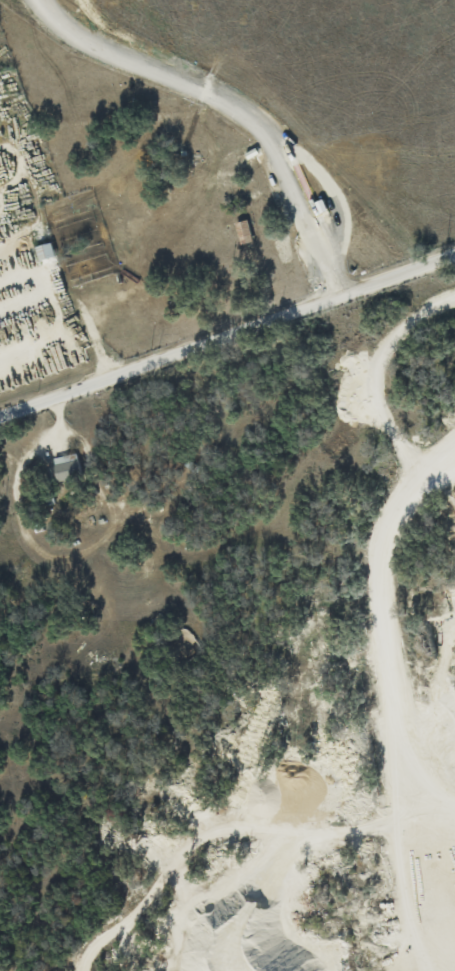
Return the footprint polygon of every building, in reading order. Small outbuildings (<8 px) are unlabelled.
[(238,244),(251,241),(247,219),(234,221),(238,244)] [(34,246),(37,260),(53,256),(50,242),(34,246)] [(52,458),(57,480),(70,476),(68,471),(79,468),(75,452),(52,458)]
